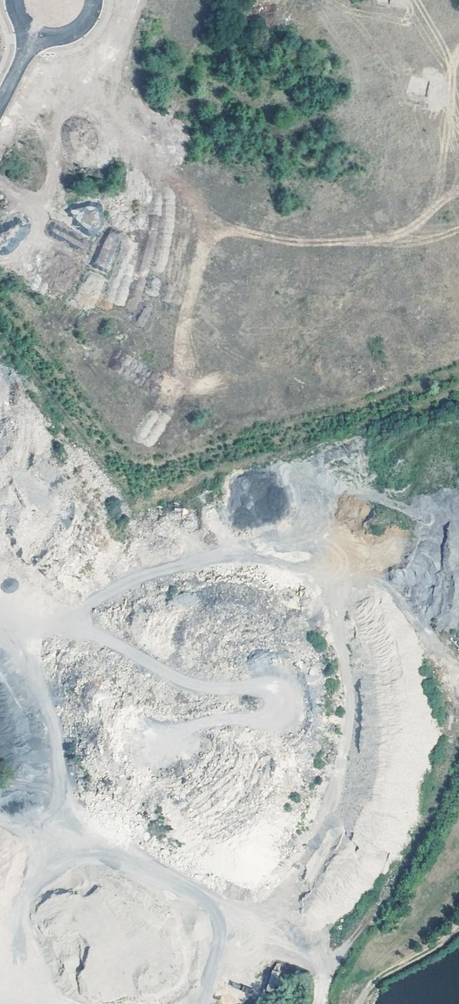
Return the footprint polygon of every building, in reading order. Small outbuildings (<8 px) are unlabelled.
[(266,988),(280,994),(291,968),(277,962),(266,988)]
